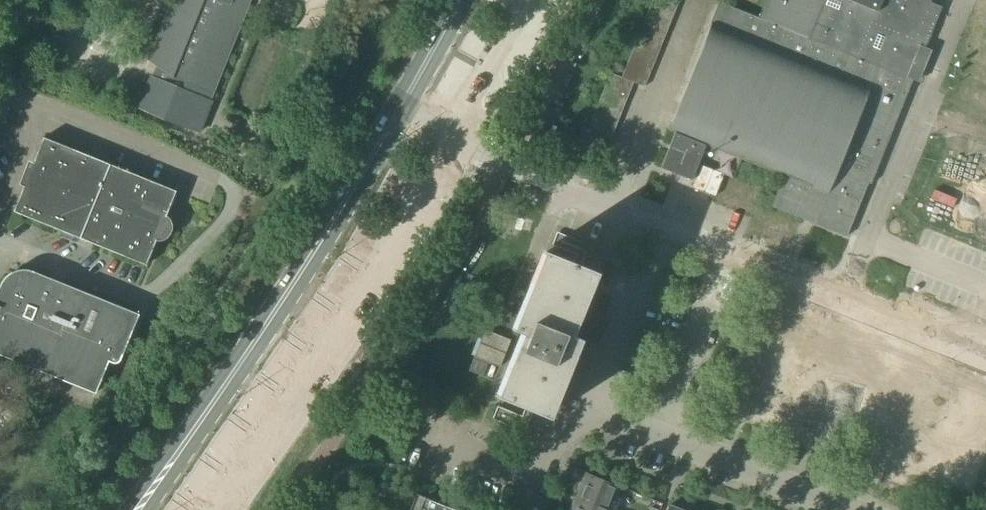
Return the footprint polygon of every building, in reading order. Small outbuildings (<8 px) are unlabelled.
[(137,106),(198,131),(211,100),(209,99),(248,0),(174,0),(150,59),(162,67),(155,78),(149,76),(137,106)] [(672,19),(677,9),(672,7),(656,0),(654,0),(649,10),(668,17),(672,19)] [(672,7),(677,9),(680,0),(656,0),(672,7)] [(675,132),(706,145),(783,176),(771,205),(847,236),(869,183),(870,183),(913,79),(809,37),(824,0),(766,0),(759,17),(720,1),(709,27),(711,27),(671,124),(670,124),(668,129),(675,132)] [(809,37),(913,79),(943,6),(932,2),(932,0),(824,0),(809,37)] [(663,28),(668,30),(672,19),(668,17),(649,10),(645,21),(663,28)] [(658,39),(663,41),(668,30),(663,28),(645,21),(641,32),(658,39)] [(653,50),(659,52),(663,41),(658,39),(641,32),(636,43),(653,50)] [(649,60),(654,63),(659,52),(653,50),(636,43),(632,53),(649,60)] [(636,68),(650,74),(654,63),(649,60),(632,53),(627,64),(636,68)] [(627,64),(622,76),(630,79),(635,81),(645,85),(650,74),(636,68),(627,64)] [(622,76),(612,72),(607,84),(625,91),(630,93),(635,81),(630,79),(622,76)] [(621,101),(626,103),(630,93),(625,91),(607,84),(603,94),(621,101)] [(616,111),(622,114),(626,103),(621,101),(603,94),(599,104),(616,111)] [(611,122),(617,124),(622,114),(616,111),(599,104),(594,114),(611,122)] [(594,114),(589,127),(606,134),(607,134),(612,137),(617,124),(611,122),(594,114)] [(589,127),(583,124),(578,136),(603,146),(606,138),(607,134),(606,134),(589,127)] [(675,132),(661,168),(692,180),(706,145),(675,132)] [(574,147),(586,152),(598,157),(603,146),(578,136),(574,147)] [(44,137),(13,211),(79,238),(109,164),(44,137)] [(146,265),(176,191),(109,164),(79,238),(146,265)] [(525,335),(500,397),(544,415),(576,338),(567,334),(592,271),(546,252),(520,316),(507,310),(500,325),(525,335)] [(0,291),(0,354),(96,393),(109,362),(110,363),(111,364),(113,364),(114,365),(115,365),(117,364),(118,364),(119,363),(121,361),(139,316),(33,272),(33,273),(27,271),(26,271),(24,270),(21,270),(20,270),(17,271),(15,272),(13,273),(10,275),(7,277),(5,279),(5,280),(4,281),(0,291)] [(475,358),(501,368),(512,341),(486,331),(475,358)] [(483,377),(488,365),(475,359),(470,372),(483,377)] [(501,406),(498,414),(517,421),(520,412),(501,406)] [(578,496),(609,509),(618,486),(587,473),(578,496)] [(428,499),(428,498),(416,493),(409,509),(454,509),(428,499)] [(578,496),(572,509),(609,509),(578,496)]
